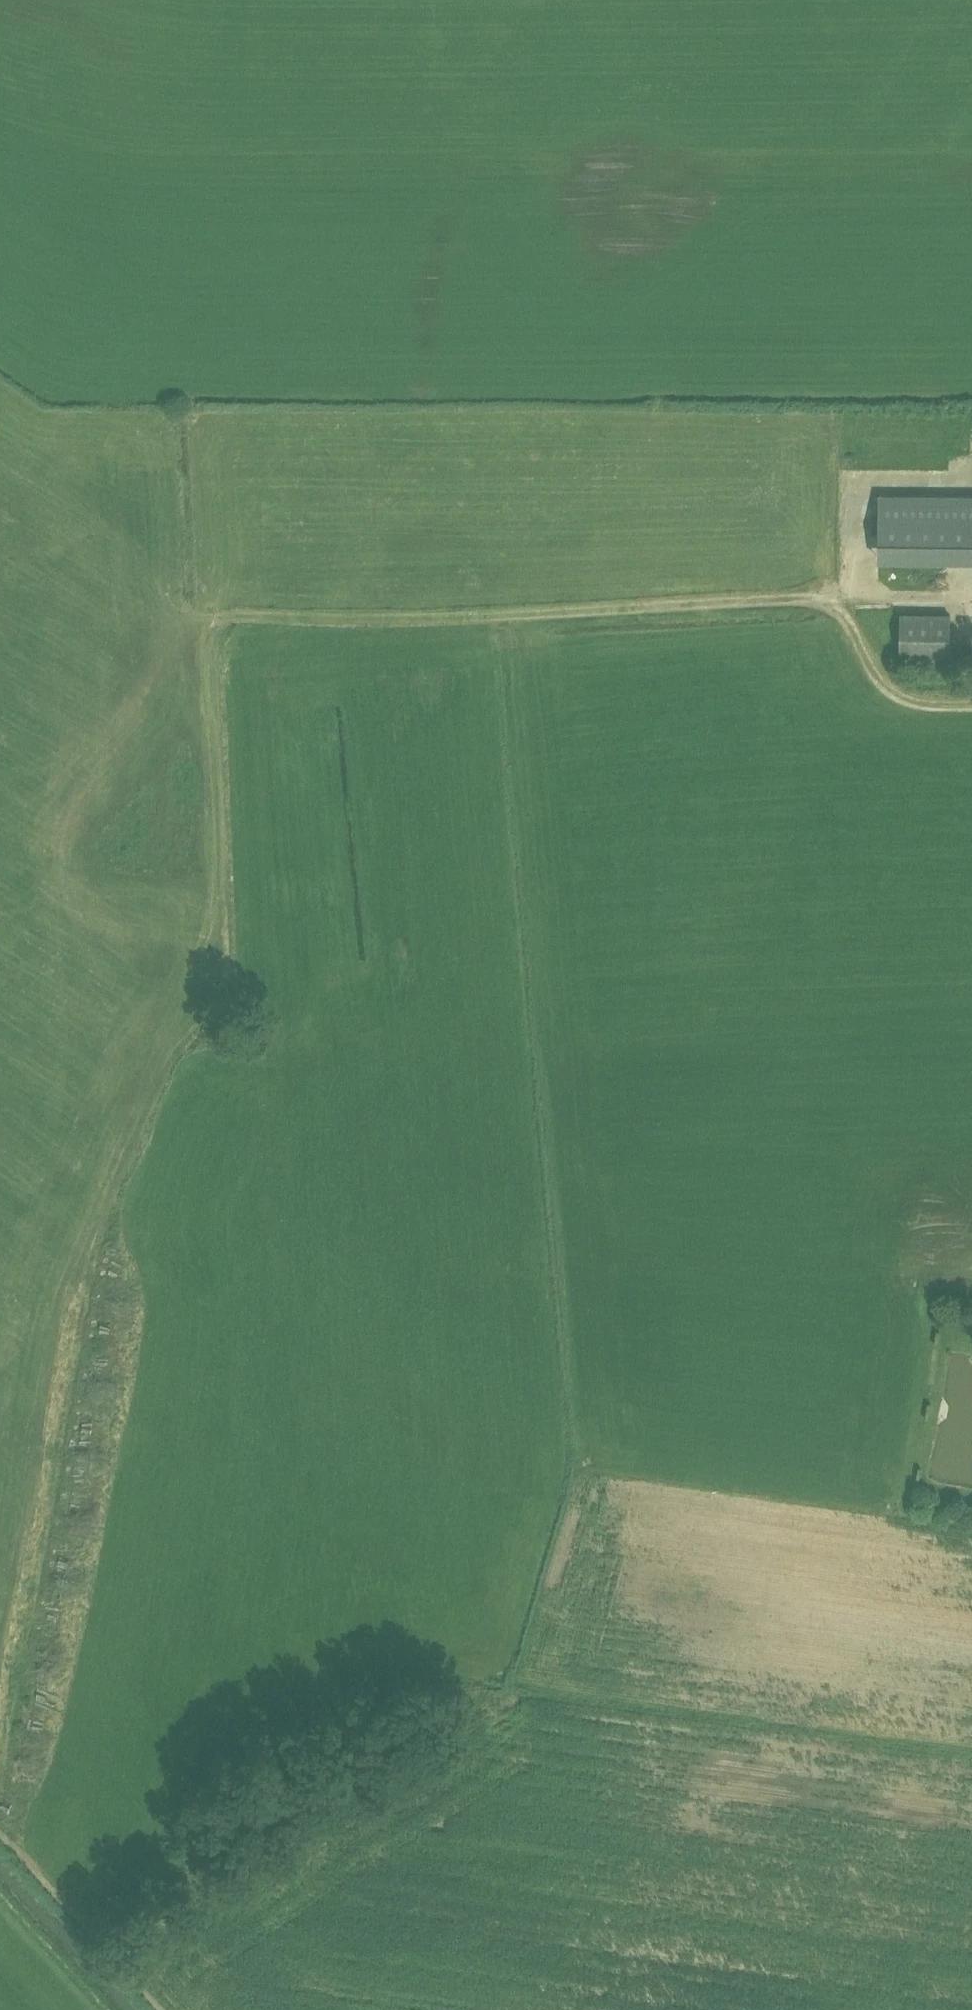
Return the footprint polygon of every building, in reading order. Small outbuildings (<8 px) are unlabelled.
[(879,493),(878,558),(971,560),(971,494),(879,493)] [(901,645),(947,645),(947,617),(902,616),(901,645)]
